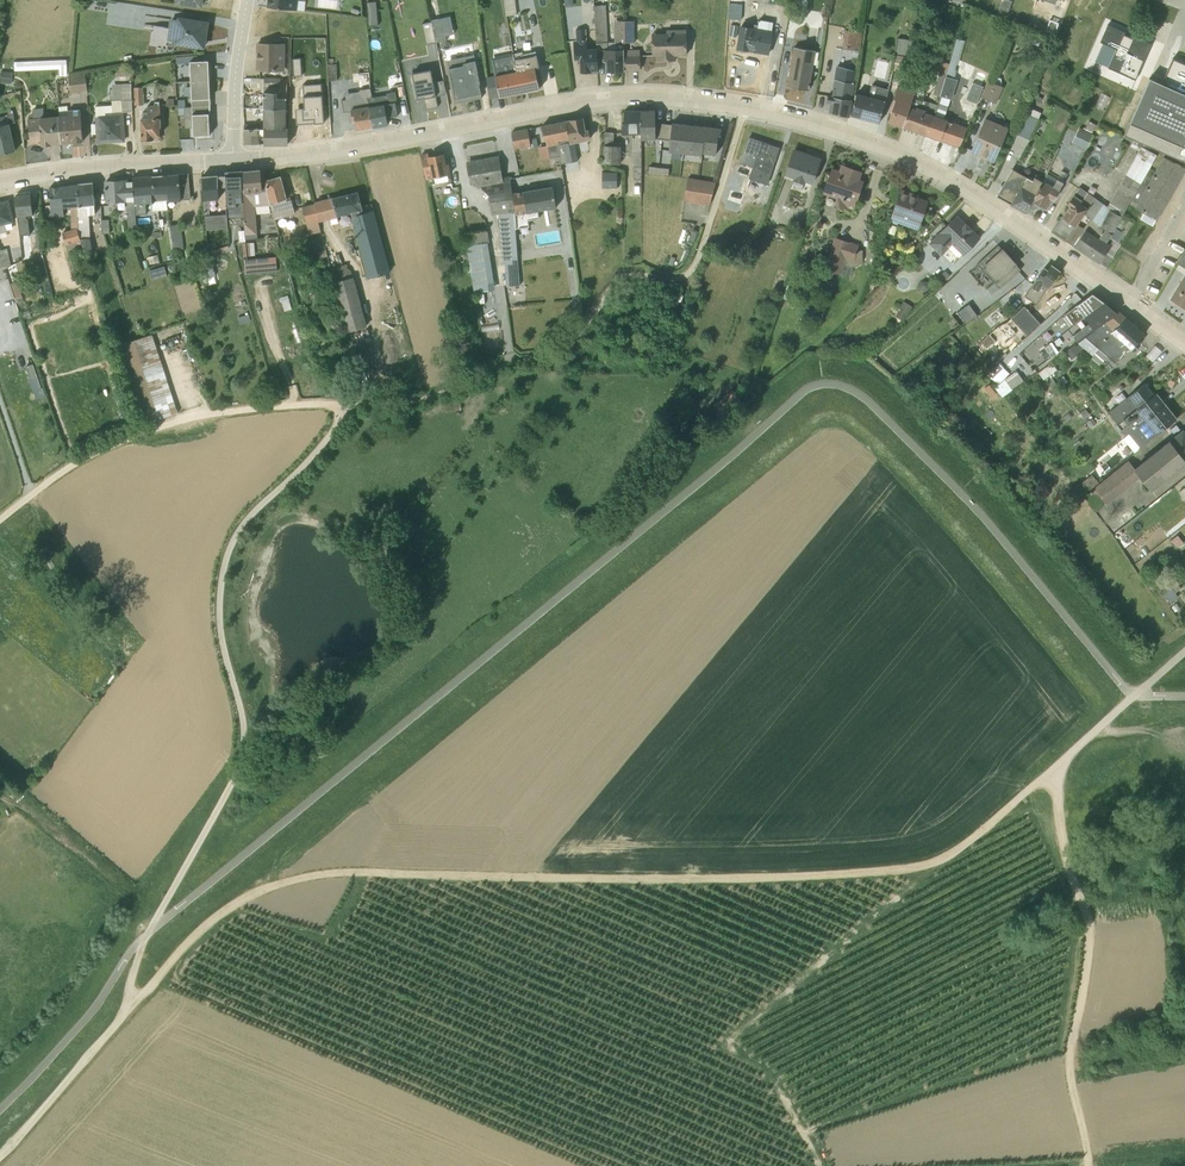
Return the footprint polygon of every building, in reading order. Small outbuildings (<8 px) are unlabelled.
[(268,6),(304,10),(305,0),(268,0),(268,6)] [(378,0),(370,0),(370,22),(379,22),(378,0)] [(505,15),(517,14),(515,0),(503,0),(505,15)] [(728,17),(741,19),(741,18),(742,0),(729,0),(728,17)] [(623,48),(624,48),(624,19),(613,19),(614,41),(608,41),(607,34),(605,3),(593,4),(596,39),(596,49),(602,49),(602,60),(605,60),(606,71),(624,70),(623,48)] [(427,41),(448,37),(446,30),(454,28),(451,12),(423,18),(427,41)] [(944,12),(942,20),(950,22),(952,13),(944,12)] [(207,21),(172,16),(169,38),(174,39),(174,41),(204,45),(207,21)] [(624,41),(634,41),(634,19),(624,19),(624,41)] [(738,48),(738,49),(745,50),(745,48),(768,53),(772,29),(771,29),(772,21),(759,19),(758,23),(753,23),(753,26),(739,24),(735,47),(738,48)] [(1150,39),(1107,22),(1091,59),(1134,77),(1150,39)] [(686,27),(666,28),(666,31),(651,32),(652,54),(656,54),(656,59),(675,59),(675,54),(686,54),(686,27)] [(588,70),(589,72),(596,72),(597,69),(598,69),(596,46),(587,47),(586,29),(575,29),(576,38),(573,39),(574,58),(577,58),(578,62),(580,62),(581,70),(588,70)] [(848,115),(862,32),(844,29),(842,47),(852,49),(849,67),(836,65),(831,93),(828,93),(827,100),(831,101),(829,110),(848,115)] [(257,42),(257,68),(284,69),(285,42),(257,42)] [(960,52),(962,43),(954,43),(945,76),(940,94),(925,133),(924,133),(957,145),(966,125),(944,117),(950,98),(951,98),(958,79),(954,77),(956,69),(956,65),(957,65),(960,52)] [(914,47),(897,44),(896,52),(913,54),(914,47)] [(786,84),(808,88),(815,49),(793,45),(786,84)] [(639,48),(623,48),(624,69),(640,69),(639,48)] [(522,51),(515,52),(515,55),(513,55),(519,92),(539,87),(535,66),(538,66),(536,54),(534,54),(533,51),(522,53),(522,51)] [(912,72),(914,56),(895,53),(892,68),(912,72)] [(197,54),(191,54),(191,78),(211,79),(211,61),(197,61),(197,54)] [(455,102),(482,97),(473,54),(446,59),(455,102)] [(357,60),(358,89),(359,90),(361,98),(359,99),(360,105),(350,107),(352,119),(355,119),(357,129),(372,126),(367,97),(372,96),(370,87),(368,59),(357,60)] [(329,79),(337,79),(336,63),(328,63),(329,79)] [(446,90),(444,77),(433,79),(431,64),(411,68),(416,98),(426,96),(427,106),(439,104),(436,92),(446,90)] [(14,80),(14,68),(2,68),(2,79),(14,80)] [(519,92),(515,70),(495,73),(499,96),(519,92)] [(86,90),(85,73),(69,74),(70,91),(86,90)] [(940,94),(945,76),(938,74),(934,92),(940,94)] [(280,77),(280,76),(264,76),(264,77),(244,77),(244,76),(244,83),(258,83),(258,87),(261,87),(261,91),(264,91),(263,107),(286,107),(287,77),(280,77)] [(1124,134),(1184,161),(1184,93),(1148,77),(1124,134)] [(211,79),(191,78),(190,97),(192,97),(191,103),(210,104),(210,97),(211,79)] [(972,79),(967,96),(979,99),(983,82),(972,79)] [(1002,85),(988,79),(980,95),(995,102),(1002,85)] [(133,110),(131,82),(112,82),(112,99),(112,103),(96,105),(96,115),(95,116),(97,141),(125,140),(123,110),(130,110),(133,110)] [(878,122),(888,88),(871,83),(867,94),(856,91),(850,114),(878,122)] [(887,121),(902,126),(914,90),(897,84),(888,110),(890,111),(887,121)] [(143,86),(133,86),(135,104),(143,103),(143,86)] [(397,100),(395,90),(386,92),(386,94),(372,96),(367,97),(372,126),(388,123),(387,117),(397,114),(395,101),(397,100)] [(928,102),(912,96),(902,126),(922,133),(924,133),(932,113),(931,112),(933,105),(928,103),(928,102)] [(187,98),(183,99),(178,99),(179,113),(188,113),(187,98)] [(159,100),(154,100),(154,104),(147,104),(147,111),(142,111),(142,117),(140,117),(141,138),(153,138),(154,139),(160,138),(160,126),(161,125),(159,100)] [(191,103),(192,113),(193,134),(210,134),(209,123),(210,123),(210,119),(209,119),(209,112),(211,112),(210,104),(208,104),(191,103)] [(62,142),(83,140),(80,107),(68,109),(67,104),(58,105),(59,114),(62,142)] [(1040,111),(1026,105),(1015,132),(1029,138),(1040,111)] [(286,126),(286,107),(263,107),(263,122),(244,123),(244,127),(286,126)] [(8,110),(8,112),(5,113),(5,114),(0,116),(0,153),(16,149),(10,122),(15,120),(13,108),(8,110)] [(640,138),(655,138),(663,138),(663,122),(654,121),(654,109),(640,110),(640,138)] [(631,136),(632,164),(633,164),(634,179),(641,179),(640,110),(624,110),(623,121),(621,121),(621,132),(634,132),(634,136),(631,136)] [(59,114),(28,117),(30,140),(41,139),(42,144),(51,143),(62,142),(59,114)] [(1007,126),(984,116),(970,151),(992,161),(1007,126)] [(585,128),(582,117),(566,120),(569,137),(558,139),(558,142),(558,143),(559,155),(561,162),(577,159),(574,141),(590,138),(588,128),(585,128)] [(1079,126),(1071,141),(1084,148),(1092,133),(1091,132),(1095,123),(1087,119),(1084,126),(1085,127),(1084,129),(1079,126)] [(537,146),(539,159),(549,158),(549,156),(559,155),(558,143),(558,142),(558,139),(569,137),(566,120),(541,125),(543,136),(545,136),(546,144),(537,146)] [(686,123),(672,122),(671,123),(663,122),(663,138),(669,139),(668,149),(683,151),(686,123)] [(701,153),(704,125),(686,123),(683,151),(701,153)] [(704,125),(701,151),(715,153),(717,139),(719,139),(720,127),(704,125)] [(244,127),(244,143),(258,143),(258,133),(261,133),(261,137),(264,137),(264,143),(288,143),(288,126),(244,127)] [(511,131),(514,148),(530,144),(527,128),(511,131)] [(602,161),(620,162),(620,161),(621,144),(613,143),(613,131),(604,130),(604,143),(603,144),(602,161)] [(767,183),(778,146),(748,137),(740,162),(745,164),(744,168),(750,170),(748,177),(750,178),(747,187),(761,192),(764,182),(767,183)] [(1128,202),(1149,165),(1156,153),(1140,145),(1106,205),(1078,185),(1065,203),(1068,205),(1052,229),(1064,239),(1083,212),(1104,227),(1115,211),(1121,215),(1128,202)] [(792,150),(784,173),(793,176),(792,178),(804,182),(805,180),(812,182),(820,157),(805,152),(804,154),(792,150)] [(427,184),(449,179),(447,173),(451,172),(447,162),(445,163),(443,153),(429,155),(428,152),(421,154),(427,184)] [(1126,152),(1119,165),(1124,168),(1132,156),(1126,152)] [(498,212),(512,211),(509,174),(502,175),(498,153),(466,159),(470,183),(475,182),(476,185),(480,185),(489,194),(491,212),(498,212)] [(1149,165),(1128,202),(1156,218),(1184,168),(1163,155),(1156,168),(1149,165)] [(847,207),(853,209),(863,179),(859,177),(862,170),(840,162),(838,168),(831,166),(822,192),(835,197),(836,207),(847,207)] [(1024,211),(1043,177),(1034,173),(1031,177),(1012,167),(998,192),(1012,200),(1011,203),(1024,211)] [(244,217),(242,168),(225,170),(225,174),(225,185),(227,227),(239,226),(238,217),(244,217)] [(262,184),(260,168),(242,170),(246,238),(258,237),(255,205),(271,203),(266,184),(262,184)] [(1046,172),(1031,200),(1045,207),(1051,198),(1053,199),(1058,189),(1058,188),(1067,171),(1062,168),(1056,178),(1046,172)] [(616,171),(602,171),(601,186),(616,186),(616,171)] [(191,197),(188,172),(164,174),(166,200),(167,200),(191,197)] [(218,174),(218,173),(201,174),(206,229),(227,227),(226,212),(210,214),(209,205),(210,204),(210,199),(219,197),(218,186),(225,185),(225,174),(218,174)] [(152,200),(152,210),(167,208),(164,174),(155,175),(157,200),(152,200)] [(280,174),(264,179),(275,218),(295,212),(290,195),(287,195),(280,174)] [(134,199),(136,215),(142,215),(141,203),(152,202),(152,200),(157,200),(155,175),(132,177),(134,199)] [(715,182),(687,176),(684,197),(709,202),(715,182)] [(136,215),(134,199),(132,180),(126,181),(126,179),(106,180),(106,201),(127,200),(129,225),(137,224),(136,215)] [(93,251),(91,239),(89,213),(95,212),(95,203),(92,181),(77,183),(79,233),(85,251),(86,253),(93,251)] [(85,251),(79,233),(77,183),(62,185),(60,185),(49,186),(52,215),(64,214),(63,205),(70,205),(71,228),(62,231),(68,251),(73,250),(74,254),(85,251)] [(511,190),(514,227),(528,225),(527,218),(538,216),(538,212),(557,208),(553,184),(553,183),(511,190)] [(917,193),(900,187),(889,218),(917,228),(927,199),(917,195),(917,193)] [(742,193),(730,189),(724,209),(737,213),(742,193)] [(351,217),(356,236),(381,230),(375,210),(373,211),(371,203),(361,206),(357,191),(333,197),(332,195),(314,200),(319,220),(340,215),(344,232),(354,230),(350,217),(351,217)] [(33,213),(30,192),(15,194),(20,241),(26,240),(26,235),(31,233),(29,217),(27,217),(26,214),(33,213)] [(7,235),(6,230),(5,223),(6,229),(13,227),(11,221),(14,221),(9,198),(6,198),(0,200),(0,237),(7,235)] [(303,205),(310,233),(321,230),(314,202),(303,205)] [(506,285),(519,284),(519,283),(512,211),(498,212),(502,258),(502,259),(503,259),(506,284),(506,285)] [(1115,211),(1104,227),(1103,228),(1086,254),(1105,266),(1120,242),(1117,241),(1123,232),(1124,233),(1132,221),(1121,215),(1115,211)] [(1083,212),(1064,239),(1086,254),(1103,228),(1104,227),(1083,212)] [(955,214),(928,241),(941,253),(951,243),(962,254),(978,236),(970,228),(970,227),(965,222),(964,223),(955,214)] [(159,216),(151,217),(152,232),(154,232),(154,237),(162,236),(159,216)] [(109,218),(102,219),(102,232),(110,231),(109,218)] [(173,249),(184,247),(180,222),(169,224),(173,249)] [(889,223),(887,231),(894,233),(896,225),(889,223)] [(472,283),(493,282),(487,241),(489,241),(487,230),(484,230),(465,233),(472,283)] [(839,272),(849,275),(852,265),(855,265),(857,264),(860,262),(861,261),(862,258),(861,249),(856,249),(858,243),(834,235),(823,268),(839,273),(839,272)] [(242,241),(243,255),(255,254),(254,240),(242,241)] [(1020,268),(997,244),(977,262),(999,287),(1020,268)] [(218,251),(229,248),(228,245),(210,249),(212,256),(201,258),(204,268),(225,262),(224,259),(222,260),(220,254),(219,255),(218,251)] [(11,264),(7,247),(0,248),(0,246),(0,269),(11,264)] [(1177,261),(1184,266),(1184,246),(1177,261)] [(243,258),(245,273),(277,270),(275,255),(243,258)] [(330,267),(348,330),(367,325),(353,275),(349,262),(330,267)] [(154,277),(169,274),(166,263),(151,266),(154,277)] [(1043,267),(1024,294),(1036,302),(1059,270),(1050,264),(1047,269),(1043,267)] [(1168,297),(1184,307),(1184,271),(1168,297)] [(26,292),(21,278),(17,279),(17,280),(11,282),(16,296),(26,292)] [(396,296),(391,279),(383,281),(389,298),(396,296)] [(1064,312),(1073,323),(1104,301),(1091,292),(1064,312)] [(291,307),(287,294),(280,296),(284,309),(291,307)] [(903,317),(911,303),(904,299),(896,313),(903,317)] [(967,320),(978,312),(969,300),(958,309),(967,320)] [(1050,340),(1058,352),(1115,311),(1104,301),(1050,340)] [(1021,339),(1039,322),(1023,304),(1005,321),(997,325),(980,339),(986,348),(993,342),(997,347),(1009,338),(1003,332),(1009,327),(1010,327),(1010,328),(1021,339)] [(1139,342),(1137,340),(1143,332),(1119,311),(1117,311),(1085,335),(1078,341),(1092,354),(1098,347),(1114,361),(1128,346),(1132,350),(1139,342)] [(177,411),(152,332),(135,338),(160,417),(176,412),(177,411)] [(142,423),(159,417),(160,417),(135,338),(116,344),(141,422),(142,423)] [(1058,352),(1050,340),(1043,345),(1052,356),(1058,352)] [(1066,352),(1063,354),(1068,359),(1070,357),(1072,359),(1081,350),(1074,342),(1065,350),(1066,352)] [(1033,345),(1023,354),(1033,367),(1038,363),(1041,366),(1044,363),(1041,359),(1043,358),(1033,345)] [(1057,368),(1054,364),(1043,371),(1044,371),(1040,374),(1042,377),(1057,368)] [(1023,378),(1016,369),(1004,378),(1011,388),(1023,378)] [(32,373),(36,396),(45,394),(41,372),(32,373)] [(1117,422),(1153,393),(1144,382),(1107,411),(1117,422)] [(1109,398),(1100,386),(1093,391),(1102,403),(1109,398)] [(1153,393),(1117,422),(1125,433),(1162,404),(1153,393)] [(460,397),(448,399),(450,408),(462,406),(460,397)] [(1175,417),(1164,403),(1162,404),(1125,433),(1122,436),(1132,449),(1136,449),(1175,417)] [(1073,416),(1069,411),(1059,419),(1063,423),(1073,416)] [(1095,411),(1085,419),(1096,433),(1106,426),(1095,411)] [(1084,495),(1096,510),(1139,476),(1149,488),(1184,459),(1184,433),(1182,429),(1136,466),(1128,457),(1093,486),(1093,487),(1084,495)] [(1146,571),(1140,575),(1145,582),(1151,578),(1146,571)] [(1167,586),(1168,589),(1161,594),(1168,604),(1171,602),(1170,601),(1178,595),(1174,590),(1179,587),(1176,582),(1184,576),(1184,571),(1167,586)] [(1152,632),(1144,624),(1134,634),(1142,642),(1152,632)]
